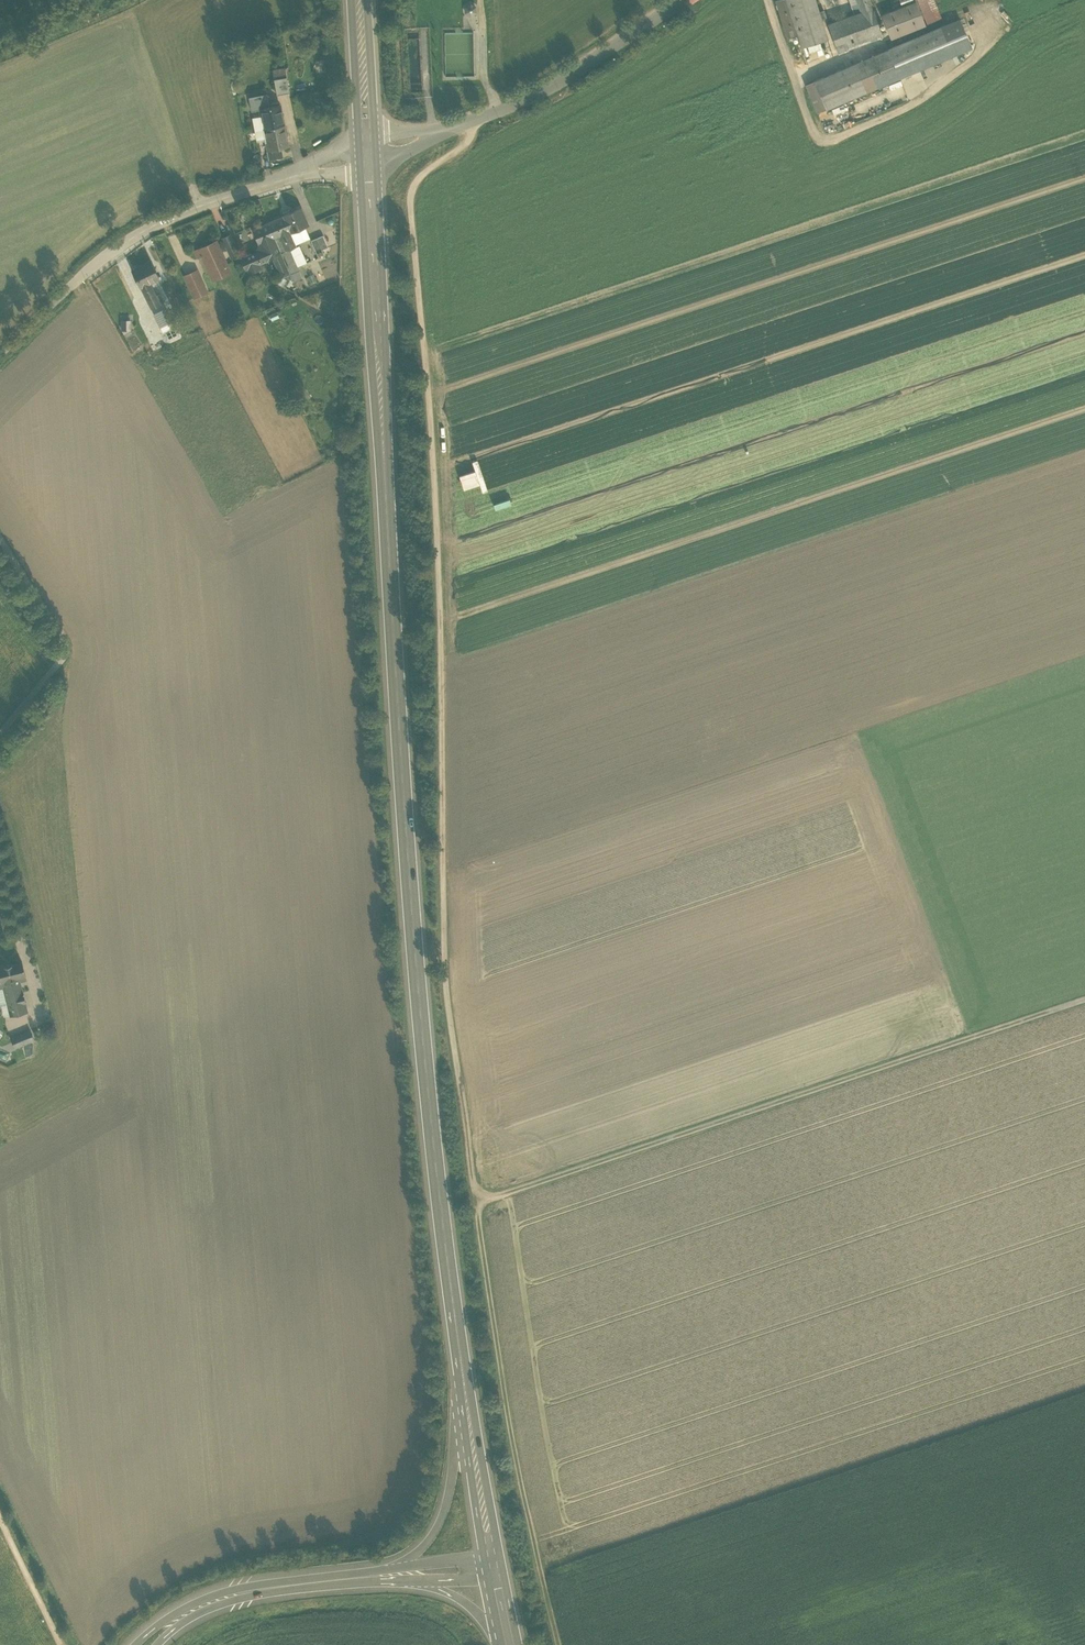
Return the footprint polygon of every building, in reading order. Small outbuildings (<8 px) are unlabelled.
[(775,0),(788,39),(798,36),(786,0),(775,0)] [(798,36),(798,37),(824,29),(822,20),(826,19),(824,11),(819,12),(815,0),(786,0),(798,36)] [(855,14),(872,8),(870,0),(849,0),(855,14)] [(934,0),(927,0),(936,20),(941,18),(934,0)] [(915,2),(882,15),(891,38),(925,25),(915,2)] [(475,7),(470,4),(465,7),(466,13),(471,16),(475,13),(475,7)] [(855,14),(828,24),(838,53),(883,36),(872,8),(855,14)] [(959,20),(888,49),(900,78),(971,48),(959,20)] [(824,29),(798,37),(801,47),(828,39),(824,29)] [(888,49),(814,81),(826,109),(900,78),(888,49)] [(286,77),(274,80),(277,94),(289,92),(286,77)] [(826,109),(814,81),(805,85),(817,113),(826,109)] [(902,82),(829,113),(836,130),(909,99),(902,82)] [(269,106),(267,94),(249,97),(251,111),(260,109),(261,116),(263,116),(265,129),(284,125),(279,104),(269,106)] [(284,125),(265,129),(268,142),(266,142),(268,150),(280,148),(288,146),(284,125)] [(280,148),(268,150),(269,159),(282,157),(280,148)] [(300,208),(283,215),(283,216),(268,223),(281,253),(290,249),(295,260),(297,266),(306,262),(299,246),(297,246),(295,244),(310,238),(305,226),(307,225),(300,208)] [(268,223),(253,229),(259,245),(256,252),(241,259),(246,270),(247,269),(249,273),(261,268),(259,264),(267,260),(267,259),(272,257),(281,276),(289,272),(286,264),(281,253),(268,223)] [(239,254),(230,234),(222,238),(231,258),(239,254)] [(323,235),(311,240),(318,257),(324,255),(322,250),(328,247),(323,235)] [(216,241),(195,250),(198,257),(202,255),(209,270),(211,269),(215,278),(227,273),(219,254),(221,253),(216,241)] [(290,249),(281,253),(286,264),(295,260),(290,249)] [(286,264),(289,272),(290,275),(299,271),(297,266),(295,260),(286,264)] [(151,261),(132,270),(140,287),(143,292),(153,288),(150,282),(159,278),(151,261)] [(299,271),(290,275),(293,281),(302,277),(299,271)] [(201,281),(190,286),(195,298),(207,293),(201,281)] [(153,288),(143,292),(147,299),(156,295),(153,288)] [(156,295),(147,299),(151,309),(164,302),(159,293),(156,295)] [(121,328),(131,328),(131,319),(121,318),(121,328)] [(0,967),(0,987),(4,986),(11,1015),(27,1011),(20,981),(26,979),(22,961),(0,967)] [(34,1039),(30,1030),(11,1038),(15,1048),(34,1039)]
